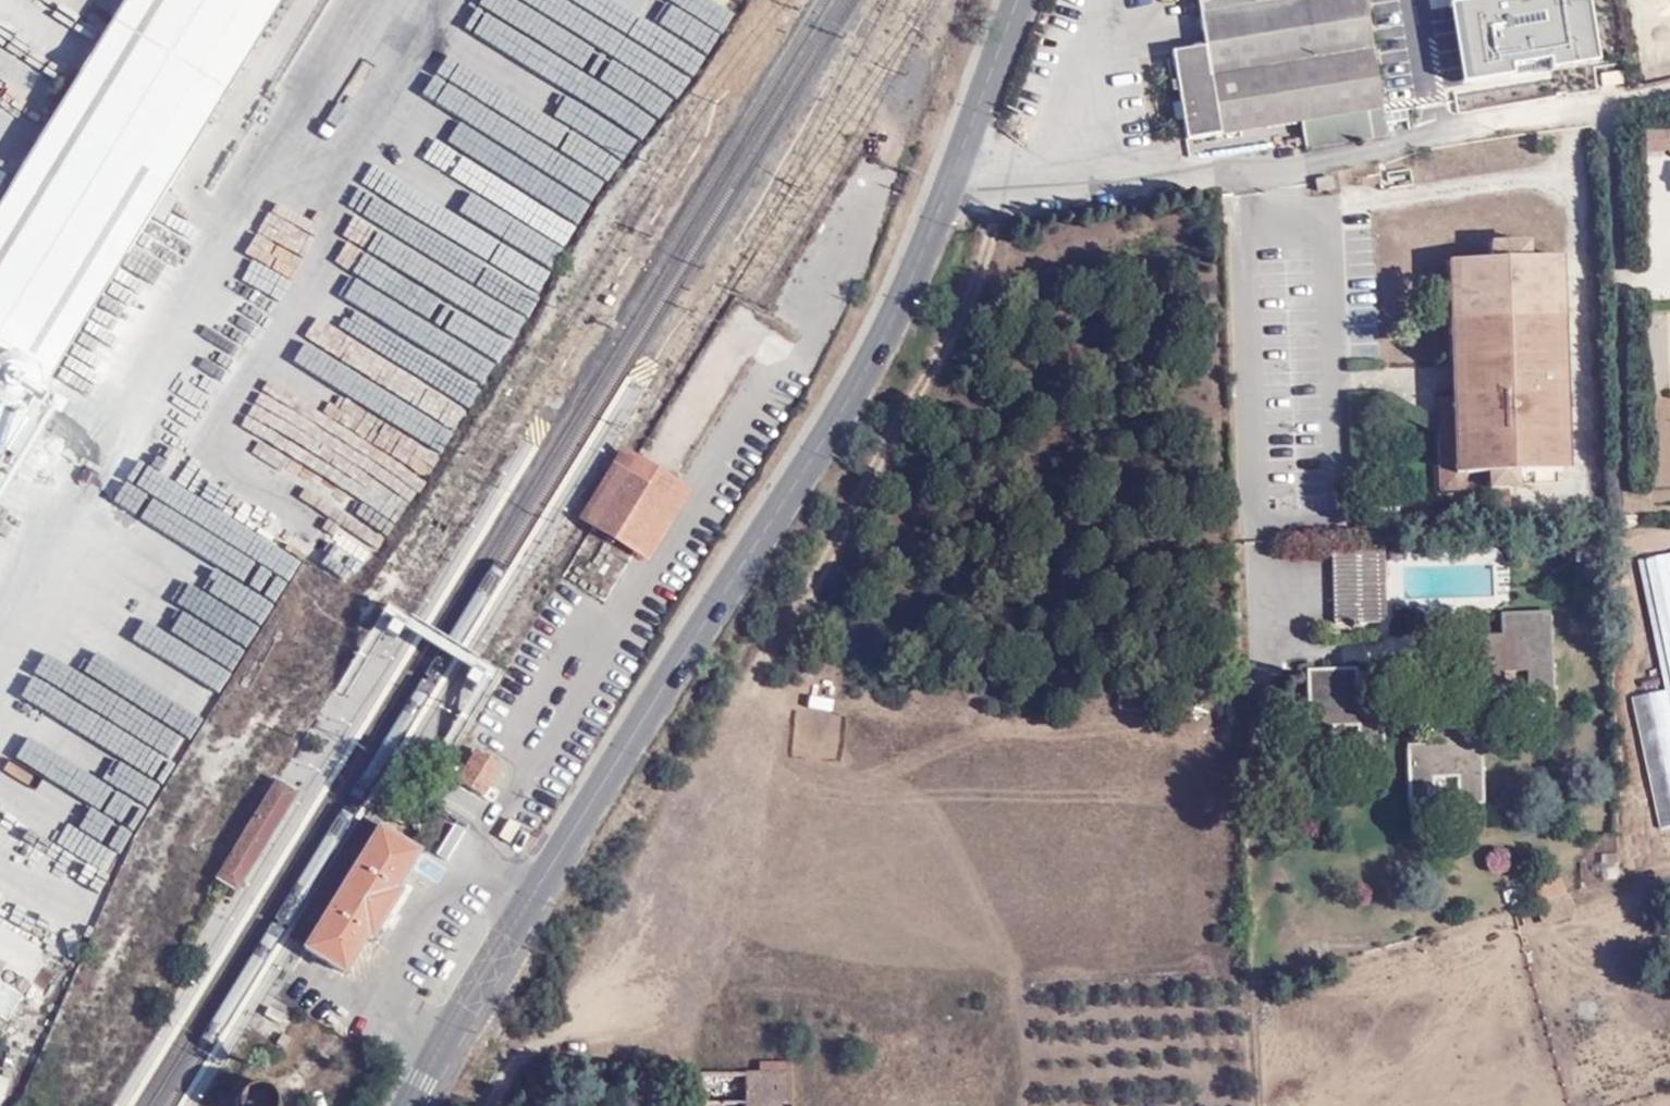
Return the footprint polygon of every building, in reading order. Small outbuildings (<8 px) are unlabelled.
[(77,70),(0,197),(0,462),(280,0),(120,0),(77,70)] [(639,143),(684,77),(688,80),(732,15),(709,0),(588,0),(583,8),(658,58),(640,84),(520,3),(505,25),(520,35),(507,55),(639,143)] [(1391,128),(1371,10),(1342,15),(1316,18),(1313,0),(1200,0),(1206,36),(1177,40),(1193,135),(1224,129),(1304,113),(1309,142),(1391,128)] [(1488,260),(1446,261),(1455,469),(1437,470),(1438,492),(1468,491),(1467,476),(1483,475),(1483,490),(1517,489),(1517,476),(1572,474),(1563,255),(1532,256),(1531,241),(1487,243),(1488,260)] [(580,520),(595,530),(641,459),(626,450),(580,520)] [(595,530),(635,556),(681,485),(641,459),(595,530)] [(681,485),(635,556),(652,567),(698,496),(681,485)] [(1337,611),(1382,609),(1380,544),(1334,546),(1337,611)] [(287,580),(297,562),(267,546),(257,564),(287,580)] [(1641,561),(1669,691),(1635,697),(1664,830),(1669,829),(1669,555),(1641,561)] [(1383,622),(1382,609),(1337,611),(1338,625),(1383,622)] [(1550,611),(1500,613),(1501,636),(1477,637),(1480,701),(1505,700),(1503,674),(1527,672),(1529,699),(1556,698),(1550,611)] [(406,622),(395,616),(387,629),(399,635),(406,622)] [(59,677),(64,660),(22,648),(17,664),(59,677)] [(486,671),(474,664),(466,678),(477,684),(486,671)] [(1357,667),(1306,670),(1310,757),(1336,756),(1336,728),(1360,727),(1360,754),(1385,754),(1382,689),(1358,690),(1357,667)] [(1482,716),(1431,718),(1431,741),(1408,742),(1411,807),(1436,805),(1435,778),(1458,777),(1459,805),(1486,804),(1482,716)] [(468,751),(449,780),(474,798),(494,768),(468,751)] [(284,780),(263,813),(284,827),(306,794),(284,780)] [(263,813),(243,845),(264,858),(284,827),(263,813)] [(298,939),(318,951),(396,825),(377,814),(298,939)] [(521,826),(509,818),(498,836),(510,844),(521,826)] [(454,824),(436,853),(446,859),(465,829),(454,824)] [(396,825),(318,951),(360,976),(384,940),(388,942),(403,917),(417,894),(414,891),(438,850),(396,825)] [(243,845),(222,876),(231,882),(244,890),(264,858),(243,845)] [(701,1077),(702,1105),(791,1105),(789,1065),(763,1064),(763,1077),(701,1077)] [(9,1077),(0,1074),(0,1103),(9,1077)] [(255,1083),(242,1091),(237,1102),(237,1105),(280,1105),(281,1102),(275,1092),(268,1086),(255,1083)]
